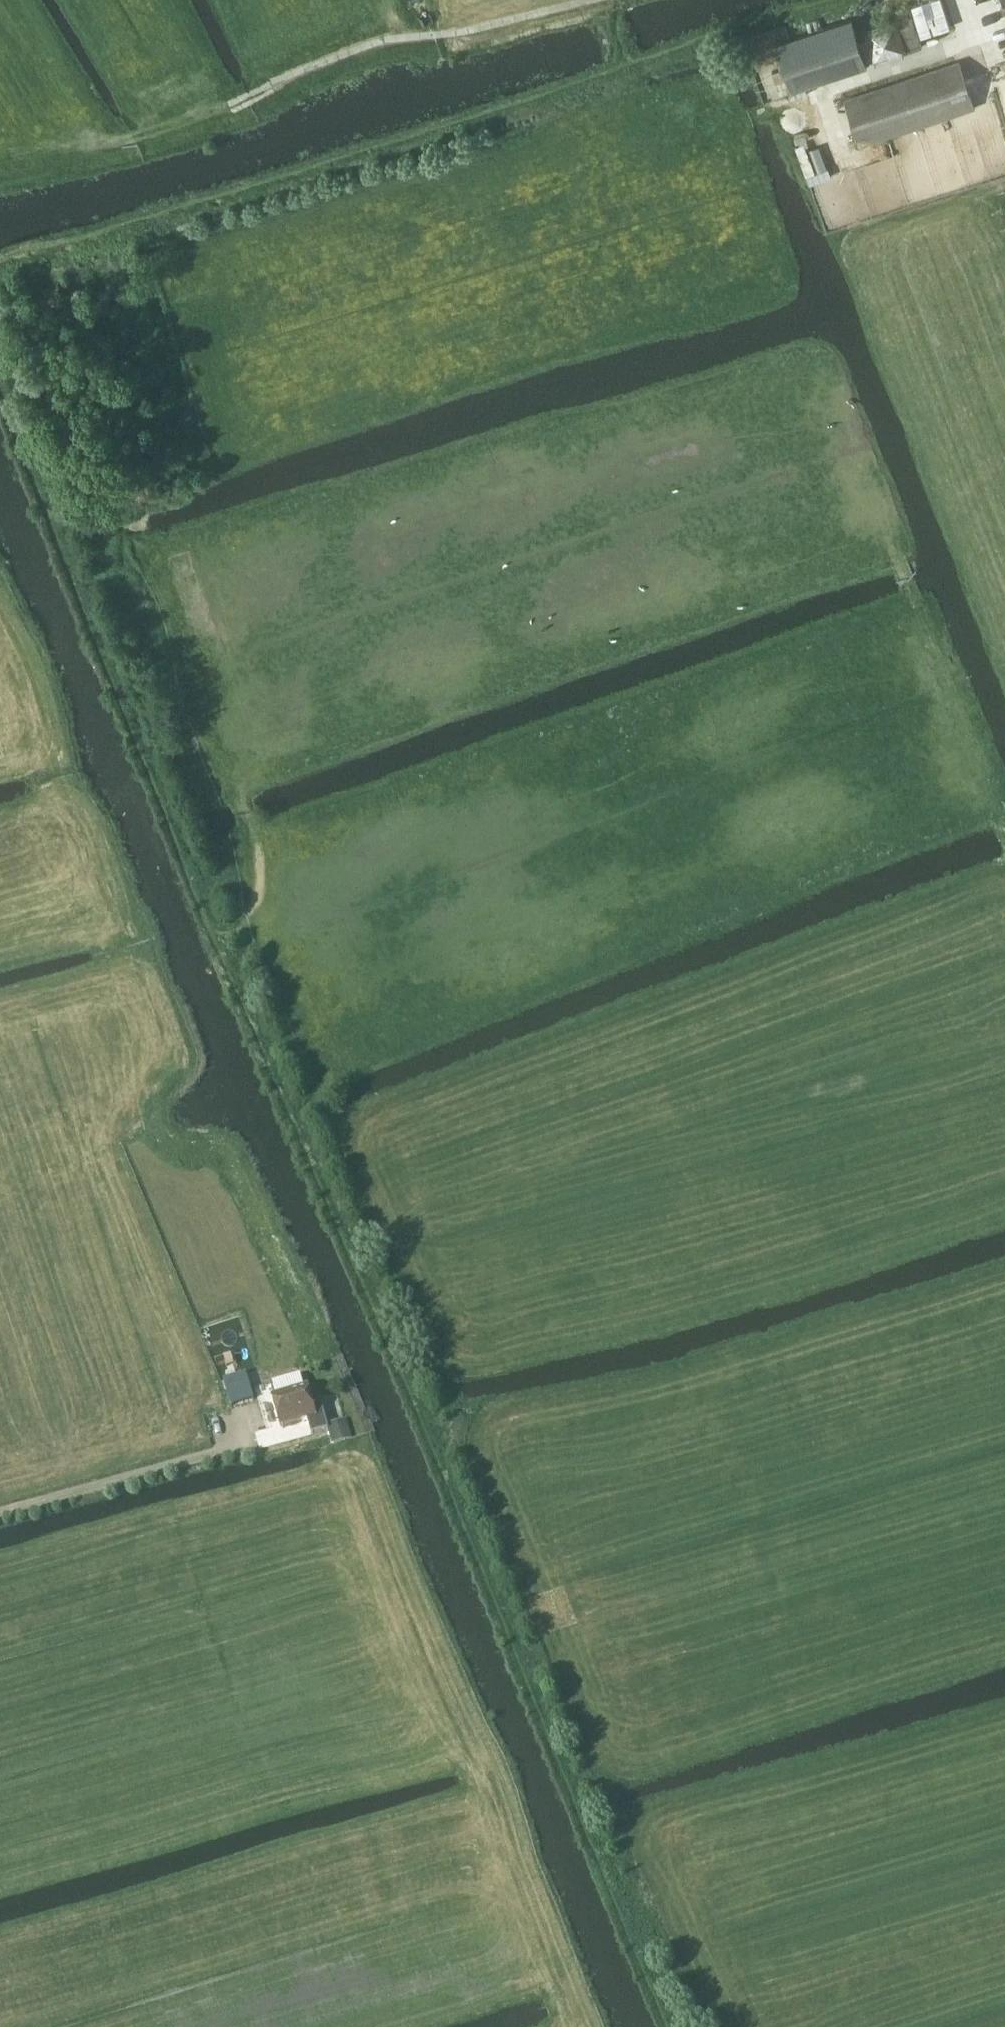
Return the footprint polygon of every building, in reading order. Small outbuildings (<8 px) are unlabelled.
[(923,2),(932,33),(943,29),(941,20),(946,19),(943,11),(938,13),(934,0),(930,0),(923,2)] [(947,19),(942,20),(945,28),(961,23),(953,0),(941,0),(947,19)] [(792,89),(868,64),(853,18),(777,44),(792,89)] [(866,29),(875,60),(906,50),(896,19),(866,29)] [(975,108),(960,61),(844,99),(859,147),(975,108)] [(274,1406),(280,1427),(308,1419),(312,1433),(329,1428),(328,1423),(321,1400),(313,1402),(308,1385),(305,1386),(301,1374),(274,1381),(277,1394),(271,1396),(274,1406)] [(346,1419),(329,1424),(334,1442),(351,1438),(346,1419)]
